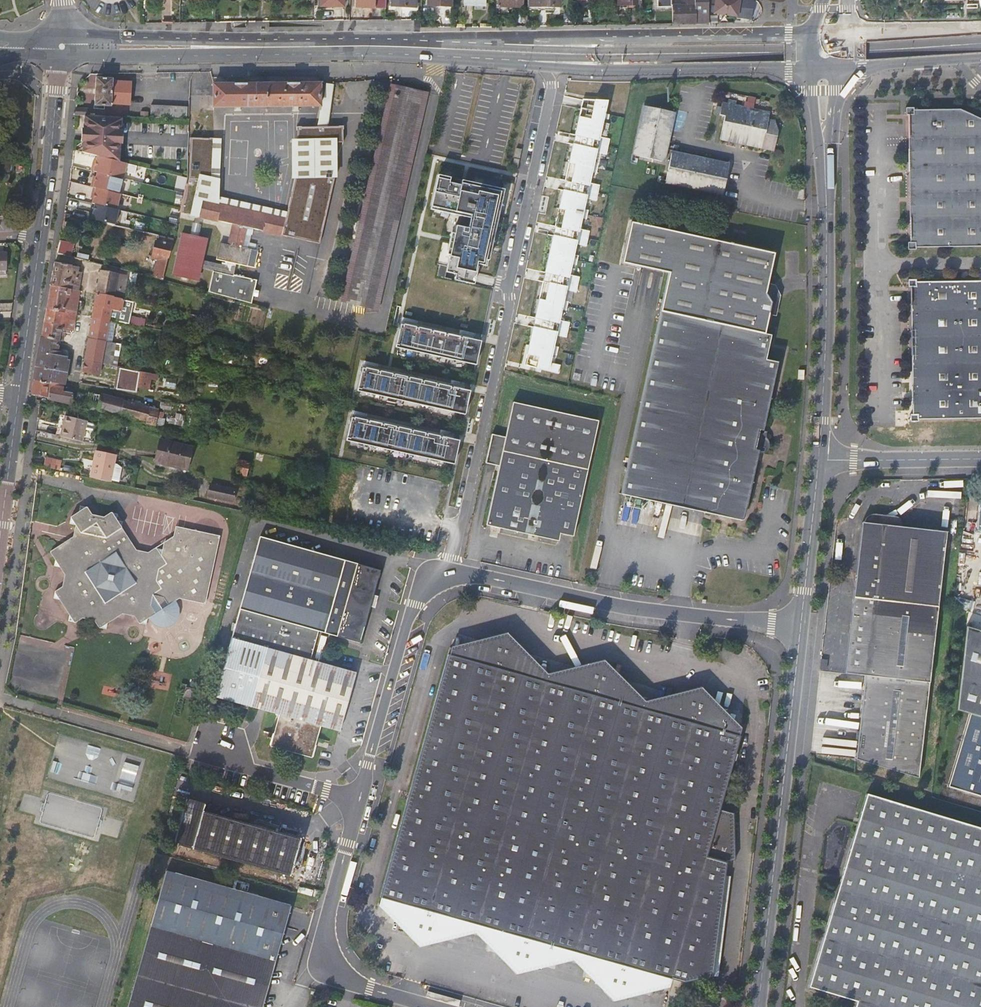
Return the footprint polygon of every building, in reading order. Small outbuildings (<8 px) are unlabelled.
[(387,9),(387,0),(357,0),(357,7),(387,9)] [(673,26),(709,26),(709,18),(708,5),(708,0),(691,0),(691,6),(672,6),(672,7),(673,26)] [(751,21),(753,3),(734,0),(719,0),(718,9),(717,15),(751,21)] [(751,21),(751,23),(761,24),(764,4),(753,2),(753,3),(751,21)] [(132,104),(133,81),(114,80),(114,77),(98,76),(97,104),(113,105),(113,102),(132,104)] [(393,81),(371,177),(391,182),(380,234),(360,229),(344,298),(378,306),(427,88),(393,81)] [(215,106),(321,104),(320,83),(215,84),(215,106)] [(535,327),(527,365),(559,373),(561,365),(551,363),(553,355),(558,356),(560,347),(555,346),(557,335),(567,337),(571,322),(560,319),(563,309),(568,310),(570,301),(565,300),(567,289),(577,291),(581,275),(570,273),(573,262),(578,264),(580,254),(575,253),(577,242),(587,244),(591,229),(581,227),(583,216),(588,217),(590,208),(585,207),(587,197),(597,199),(601,183),(591,181),(593,170),(598,171),(600,163),(595,162),(597,151),(607,153),(611,138),(600,135),(605,117),(610,118),(611,113),(606,112),(608,99),(585,98),(578,134),(589,137),(587,145),(576,142),(568,179),(579,182),(577,190),(566,187),(558,224),(569,227),(567,236),(556,233),(547,273),(559,275),(557,284),(545,282),(537,318),(549,321),(547,330),(535,327)] [(755,112),(755,109),(738,105),(738,101),(730,99),(730,103),(724,102),(721,115),(727,115),(722,139),(776,151),(780,132),(778,121),(770,119),(771,116),(755,112)] [(663,160),(674,110),(646,104),(635,154),(663,160)] [(153,117),(189,119),(189,106),(154,105),(153,117)] [(959,108),(914,109),(914,107),(905,107),(905,115),(911,115),(913,242),(907,242),(907,249),(916,249),(916,247),(980,246),(980,118),(959,108)] [(111,117),(89,115),(86,115),(86,129),(96,130),(96,135),(109,135),(111,117)] [(123,136),(124,118),(111,117),(109,135),(123,136)] [(299,129),(300,139),(292,139),(293,179),(298,178),(290,212),(288,219),(285,235),(322,244),(338,177),(337,141),(346,140),(345,127),(346,127),(346,124),(341,124),(304,126),(304,125),(299,126),(299,129)] [(192,214),(199,178),(210,178),(211,138),(191,137),(190,178),(181,212),(192,214)] [(217,138),(211,138),(210,178),(199,178),(192,214),(199,216),(202,200),(288,219),(290,212),(218,196),(217,138)] [(85,141),(85,152),(99,156),(100,144),(109,145),(109,142),(85,141)] [(99,156),(121,161),(122,143),(109,142),(109,145),(100,144),(99,156)] [(666,183),(725,195),(732,162),(673,150),(666,183)] [(121,161),(99,156),(98,160),(97,163),(95,163),(93,171),(99,172),(123,178),(125,178),(128,163),(121,161)] [(15,160),(0,161),(0,171),(15,171),(15,160)] [(123,178),(99,172),(98,177),(97,180),(95,179),(93,187),(95,188),(120,193),(123,178)] [(506,190),(440,175),(432,209),(460,214),(455,239),(447,274),(457,276),(456,282),(476,286),(480,267),(478,267),(479,265),(490,267),(493,251),(506,190)] [(391,182),(371,177),(360,229),(380,234),(391,182)] [(120,193),(95,188),(93,195),(96,196),(95,199),(94,204),(97,204),(118,209),(122,194),(120,193)] [(223,260),(242,265),(260,269),(264,253),(261,252),(262,247),(255,245),(254,250),(249,249),(254,228),(259,229),(285,235),(288,219),(202,200),(199,216),(234,224),(230,245),(223,243),(219,259),(223,260)] [(118,209),(97,204),(95,213),(93,220),(116,225),(120,210),(118,209)] [(765,418),(768,413),(779,363),(767,359),(772,335),(766,334),(773,302),(765,294),(774,254),(630,222),(622,262),(670,274),(621,495),(712,515),(712,512),(722,514),(723,509),(729,510),(734,516),(742,518),(742,516),(746,517),(758,462),(757,461),(759,452),(766,453),(771,449),(771,443),(770,440),(768,439),(769,433),(766,431),(765,435),(761,434),(765,418)] [(65,223),(63,234),(71,236),(72,231),(73,231),(74,225),(65,223)] [(254,250),(255,245),(259,229),(254,228),(249,249),(254,250)] [(210,292),(258,304),(263,281),(239,276),(242,265),(223,260),(222,265),(202,261),(207,237),(184,232),(175,275),(197,280),(200,267),(214,270),(210,292)] [(158,241),(173,245),(175,239),(159,235),(158,241)] [(58,254),(72,258),(75,244),(61,241),(58,254)] [(156,278),(165,280),(173,245),(158,241),(154,257),(160,259),(156,278)] [(8,268),(8,257),(1,257),(1,251),(0,251),(0,268),(8,268)] [(73,265),(56,263),(52,286),(69,290),(71,280),(76,280),(78,274),(72,273),(73,265)] [(79,267),(73,265),(72,273),(78,274),(76,280),(71,280),(69,290),(79,292),(83,273),(79,272),(79,267)] [(102,271),(100,281),(98,293),(120,298),(121,294),(116,294),(119,274),(102,271)] [(980,419),(980,281),(917,282),(916,280),(907,280),(907,288),(914,288),(916,415),(910,415),(910,423),(919,423),(919,420),(980,419)] [(69,290),(52,286),(48,309),(56,311),(65,313),(66,309),(78,312),(81,292),(79,292),(69,290)] [(120,298),(98,293),(95,306),(114,309),(118,310),(122,311),(124,299),(120,298)] [(95,306),(93,317),(112,320),(114,309),(95,306)] [(48,309),(45,323),(53,325),(56,311),(48,309)] [(66,309),(65,313),(64,319),(76,322),(78,312),(66,309)] [(56,311),(53,325),(63,327),(62,330),(74,332),(76,322),(64,319),(65,313),(56,311)] [(93,317),(89,339),(112,343),(116,321),(112,320),(93,317)] [(45,323),(43,337),(60,340),(62,332),(62,330),(63,327),(53,325),(45,323)] [(482,343),(403,326),(397,350),(478,367),(482,343)] [(60,340),(43,337),(38,367),(67,373),(69,361),(67,360),(67,357),(62,357),(63,350),(59,349),(60,340)] [(85,361),(103,365),(113,366),(116,352),(120,353),(121,345),(112,343),(89,339),(85,361)] [(85,361),(84,371),(101,375),(103,365),(85,361)] [(67,373),(38,367),(36,380),(65,386),(67,373)] [(471,392),(365,370),(360,393),(466,415),(471,392)] [(150,390),(159,391),(161,375),(152,373),(150,390)] [(65,386),(36,380),(33,394),(72,404),(74,393),(64,391),(65,386)] [(86,408),(100,411),(101,409),(122,415),(125,401),(102,395),(88,394),(86,408)] [(125,401),(122,415),(147,422),(147,423),(156,426),(158,417),(162,418),(163,413),(158,411),(158,410),(125,401)] [(506,438),(500,467),(487,526),(560,542),(562,535),(575,538),(600,422),(514,403),(506,438)] [(64,429),(63,437),(84,442),(89,422),(61,415),(58,427),(61,428),(64,429)] [(459,442),(354,420),(349,444),(455,467),(459,442)] [(506,438),(494,435),(487,464),(500,467),(506,438)] [(187,470),(192,447),(160,440),(155,462),(187,470)] [(115,467),(117,456),(98,451),(93,475),(123,481),(125,468),(115,467)] [(47,468),(65,472),(67,462),(49,459),(47,468)] [(247,477),(249,463),(240,461),(238,475),(247,477)] [(233,503),(235,490),(211,485),(209,497),(233,503)] [(148,619),(156,614),(145,599),(159,590),(169,604),(180,597),(207,603),(221,534),(178,526),(176,538),(173,549),(170,552),(158,549),(150,554),(139,551),(124,528),(125,522),(120,521),(121,515),(114,513),(108,518),(94,516),(89,507),(83,507),(82,513),(74,518),(73,524),(78,525),(83,532),(80,545),(68,543),(53,553),(58,561),(56,567),(61,568),(67,577),(65,588),(57,593),(56,600),(62,601),(71,616),(69,622),(75,623),(85,617),(95,620),(101,629),(107,629),(107,625),(123,613),(135,616),(140,623),(147,625),(148,619)] [(712,512),(712,515),(745,523),(746,517),(742,516),(742,518),(734,516),(729,510),(723,509),(722,514),(712,512)] [(916,778),(945,532),(903,528),(895,531),(890,523),(883,525),(878,516),(872,516),(866,519),(864,523),(862,525),(846,674),(866,677),(856,760),(916,778)] [(76,538),(68,543),(80,545),(83,532),(78,525),(76,538)] [(261,537),(237,624),(314,645),(318,631),(359,643),(371,602),(373,595),(380,569),(261,537)] [(173,549),(176,538),(158,549),(170,552),(173,549)] [(145,599),(156,614),(169,604),(159,590),(145,599)] [(314,645),(237,624),(216,699),(280,716),(275,735),(273,735),(270,748),(310,759),(315,747),(314,745),(319,726),(339,732),(355,673),(310,660),(314,645)] [(965,626),(955,710),(980,718),(980,631),(965,626)] [(507,671),(546,682),(548,675),(509,634),(453,647),(451,655),(490,666),(498,639),(508,636),(514,644),(507,671)] [(439,696),(547,726),(556,685),(546,682),(507,671),(514,644),(508,636),(498,639),(490,666),(451,655),(439,696)] [(644,710),(646,703),(605,662),(558,672),(556,685),(587,694),(595,668),(605,664),(611,673),(604,699),(644,710)] [(625,839),(652,713),(644,710),(604,699),(611,673),(605,664),(595,668),(587,694),(556,685),(547,726),(528,812),(625,839)] [(556,685),(558,672),(548,675),(546,682),(556,685)] [(199,703),(202,692),(187,688),(184,699),(199,703)] [(703,690),(655,701),(652,713),(685,722),(692,696),(702,692),(708,700),(701,727),(741,738),(743,730),(703,690)] [(685,722),(652,713),(625,839),(728,868),(729,862),(736,856),(734,814),(720,810),(741,738),(701,727),(708,700),(702,692),(692,696),(685,722)] [(528,812),(547,726),(439,696),(415,781),(528,812)] [(652,713),(655,701),(646,703),(644,710),(652,713)] [(504,897),(528,812),(415,781),(392,866),(504,897)] [(865,796),(819,949),(933,983),(980,998),(980,830),(865,796)] [(175,842),(290,875),(300,838),(205,812),(207,804),(188,798),(175,842)] [(625,839),(528,812),(504,897),(495,931),(519,938),(512,964),(519,973),(529,969),(536,942),(577,954),(591,958),(625,839)] [(716,978),(728,868),(625,839),(591,958),(617,965),(609,992),(615,1001),(626,997),(634,970),(673,981),(716,978)] [(495,931),(504,897),(392,866),(382,898),(423,910),(416,937),(424,946),(433,942),(441,915),(480,926),(495,931)] [(166,872),(147,941),(271,975),(290,907),(276,903),(235,892),(166,872)] [(235,892),(276,903),(279,893),(239,881),(235,892)] [(423,910),(382,898),(380,906),(422,947),(478,934),(480,926),(441,915),(433,942),(424,946),(416,937),(423,910)] [(478,934),(491,947),(495,931),(480,926),(478,934)] [(495,931),(491,947),(518,974),(575,961),(577,954),(536,942),(529,969),(519,973),(512,964),(519,938),(495,931)] [(147,941),(128,1006),(262,1006),(271,975),(147,941)] [(819,949),(808,989),(855,1003),(854,1006),(926,1006),(933,983),(819,949)] [(575,961),(587,973),(591,958),(577,954),(575,961)] [(591,958),(587,973),(615,1002),(671,989),(673,981),(634,970),(626,997),(615,1001),(609,992),(617,965),(591,958)] [(933,983),(926,1006),(980,1006),(980,998),(933,983)]
